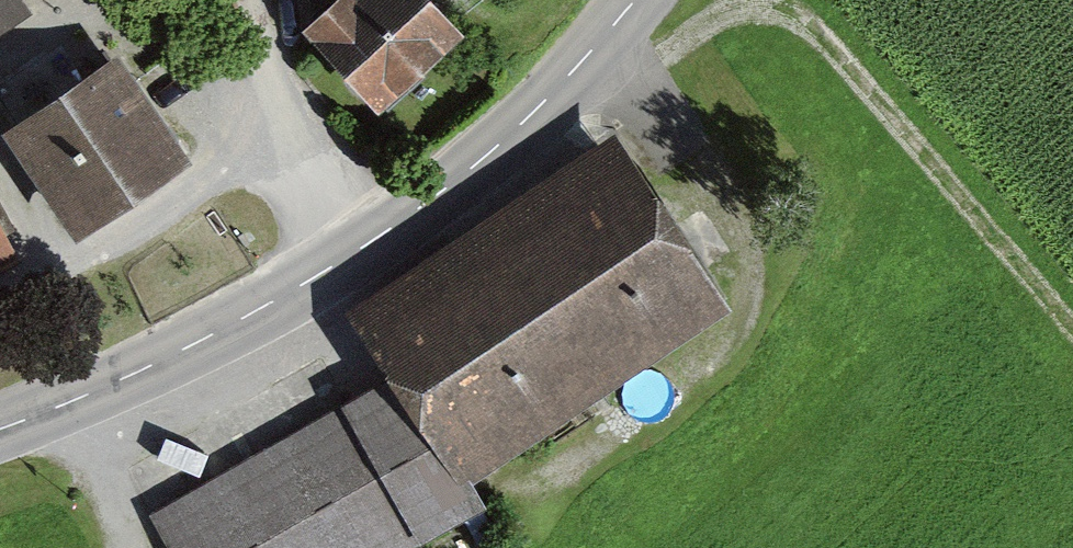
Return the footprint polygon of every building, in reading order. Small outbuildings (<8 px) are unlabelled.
[(33,26),(17,0),(0,0),(0,45),(33,26)] [(433,0),(358,0),(313,42),(387,120),(472,40),(433,0)] [(191,175),(119,66),(12,137),(83,245),(191,175)] [(732,312),(621,146),(361,318),(472,484),(732,312)] [(20,264),(0,227),(0,275),(20,264)] [(161,522),(176,547),(426,547),(482,515),(400,379),(161,522)]
